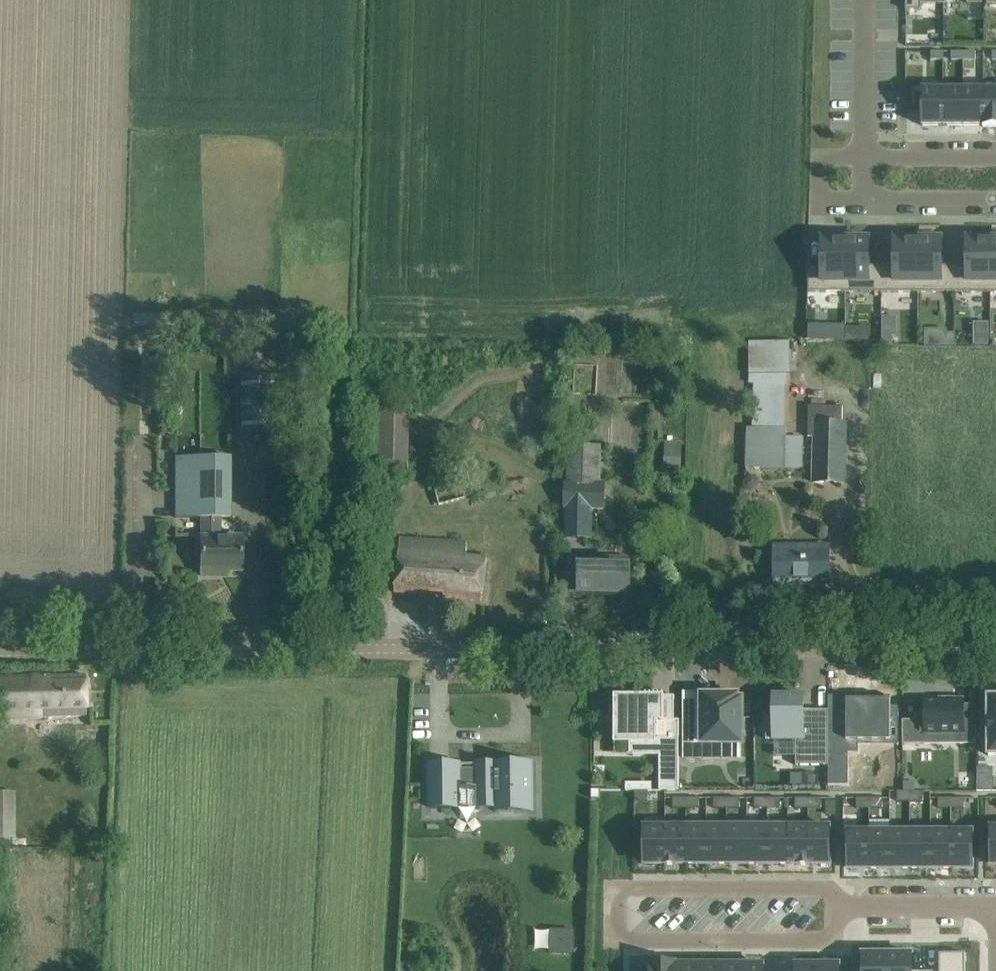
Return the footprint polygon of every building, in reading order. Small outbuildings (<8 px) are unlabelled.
[(907,10),(921,10),(921,4),(944,4),(944,0),(906,0),(907,10)] [(931,52),(931,60),(943,60),(943,52),(931,52)] [(951,52),(951,60),(963,60),(963,52),(951,52)] [(963,52),(963,60),(976,60),(976,52),(963,52)] [(922,90),(922,126),(945,126),(945,90),(922,90)] [(945,90),(945,126),(965,126),(965,90),(945,90)] [(965,90),(965,126),(983,126),(983,127),(985,127),(985,90),(965,90)] [(985,127),(995,127),(995,90),(985,90),(985,127)] [(809,267),(809,292),(845,292),(845,237),(831,237),(831,240),(821,240),(822,267),(809,267)] [(845,237),(845,292),(881,292),(881,267),(869,267),(869,240),(859,240),(859,237),(845,237)] [(881,267),(881,292),(918,292),(918,237),(903,237),(903,240),(894,240),(894,267),(881,267)] [(918,237),(918,292),(954,292),(954,267),(941,267),(941,240),(932,240),(932,237),(918,237)] [(954,267),(954,292),(990,293),(990,237),(976,237),(976,240),(966,240),(966,267),(954,267)] [(829,324),(829,339),(845,339),(845,324),(829,324)] [(946,332),(946,346),(954,346),(954,332),(946,332)] [(882,336),(882,345),(892,346),(892,336),(882,336)] [(975,337),(975,346),(988,346),(988,337),(975,337)] [(241,437),(273,437),(274,375),(242,375),(241,437)] [(844,425),(842,425),(842,407),(809,406),(808,437),(813,438),(812,483),(843,484),(844,425)] [(383,476),(408,477),(410,409),(366,409),(364,462),(383,463),(383,476)] [(746,428),(745,467),(785,468),(802,469),(802,439),(786,439),(786,429),(746,428)] [(568,485),(600,485),(601,447),(569,447),(568,485)] [(230,459),(176,459),(176,517),(202,517),(202,537),(201,537),(201,576),(218,576),(218,570),(242,570),(241,538),(220,538),(220,519),(230,518),(230,459)] [(434,485),(440,506),(504,490),(499,469),(434,485)] [(569,538),(588,538),(588,506),(569,506),(569,538)] [(466,544),(400,541),(394,593),(427,596),(427,591),(444,593),(443,598),(481,602),(486,560),(464,557),(466,544)] [(829,549),(775,549),(775,583),(829,583),(829,549)] [(590,567),(581,567),(580,594),(629,595),(629,557),(590,556),(590,567)] [(0,678),(0,720),(86,717),(85,675),(0,678)] [(766,716),(766,739),(796,739),(796,757),(796,765),(828,765),(828,717),(804,717),(803,696),(791,696),(791,695),(773,695),(773,716),(766,716)] [(615,706),(614,706),(614,723),(615,723),(615,739),(614,739),(614,750),(616,750),(616,741),(630,741),(650,741),(650,750),(659,750),(659,756),(659,791),(661,791),(661,790),(679,790),(679,738),(680,738),(680,720),(675,720),(663,720),(663,696),(652,696),(633,696),(625,696),(626,698),(615,698),(615,706)] [(915,720),(902,720),(903,744),(925,744),(926,744),(926,733),(976,733),(976,739),(977,739),(977,705),(964,705),(964,698),(956,698),(953,698),(953,703),(945,703),(945,701),(938,701),(924,701),(924,714),(915,714),(915,720)] [(829,743),(829,767),(857,767),(857,747),(877,747),(877,711),(857,711),(857,727),(841,727),(841,743),(829,743)] [(684,736),(684,776),(704,776),(704,764),(744,764),(744,720),(740,720),(740,716),(704,716),(704,736),(684,736)] [(462,764),(428,765),(428,766),(430,766),(431,809),(459,808),(458,788),(478,788),(479,808),(495,808),(495,812),(531,811),(530,764),(532,764),(532,763),(474,764),(474,769),(463,769),(462,764)] [(13,836),(13,803),(18,803),(18,789),(0,790),(0,836),(13,836)] [(600,799),(600,790),(591,790),(591,799),(600,799)] [(648,791),(635,791),(635,801),(648,801),(648,791)] [(911,791),(897,791),(897,801),(911,801),(911,791)] [(911,791),(911,801),(924,802),(923,791),(911,791)] [(673,798),(673,808),(685,808),(686,798),(673,798)] [(686,798),(685,808),(699,808),(699,798),(686,798)] [(755,798),(755,808),(768,808),(768,798),(755,798)] [(768,798),(768,808),(781,808),(781,798),(768,798)] [(795,798),(795,808),(809,808),(809,798),(795,798)] [(809,798),(809,808),(821,808),(821,798),(809,798)] [(857,798),(857,808),(869,808),(869,798),(857,798)] [(869,798),(869,808),(883,808),(883,798),(869,798)] [(938,798),(938,808),(952,808),(952,798),(938,798)] [(952,798),(952,808),(964,808),(964,798),(952,798)] [(727,799),(714,799),(714,808),(727,808),(727,799)] [(727,799),(727,808),(740,808),(740,799),(727,799)] [(869,832),(869,868),(889,868),(890,832),(890,820),(869,820),(869,832)] [(768,828),(768,865),(768,863),(788,863),(788,827),(768,828)] [(788,827),(788,863),(798,863),(798,865),(809,865),(809,863),(809,828),(788,827)] [(644,828),(644,863),(665,863),(665,828),(644,828)] [(665,828),(665,865),(676,865),(676,863),(685,863),(685,828),(665,828)] [(685,828),(685,863),(706,863),(706,828),(685,828)] [(706,863),(706,865),(707,865),(707,863),(727,864),(727,828),(706,828),(706,863)] [(727,828),(727,864),(747,863),(747,828),(727,828)] [(747,828),(747,863),(767,863),(767,865),(768,865),(768,828),(747,828)] [(809,828),(809,863),(830,863),(830,828),(809,828)] [(848,832),(848,868),(869,868),(869,832),(848,832)] [(889,868),(889,869),(891,869),(891,868),(910,868),(910,832),(890,832),(889,868)] [(910,832),(910,868),(930,868),(930,869),(931,869),(931,832),(910,832)] [(931,832),(931,869),(931,868),(952,868),(952,832),(931,832)] [(952,832),(952,868),(973,868),(973,833),(952,832)] [(573,953),(574,931),(566,930),(565,953),(573,953)] [(888,954),(864,954),(864,970),(888,970),(888,954)] [(888,954),(888,970),(912,970),(912,954),(888,954)] [(966,954),(940,954),(940,970),(966,970),(966,954)]
